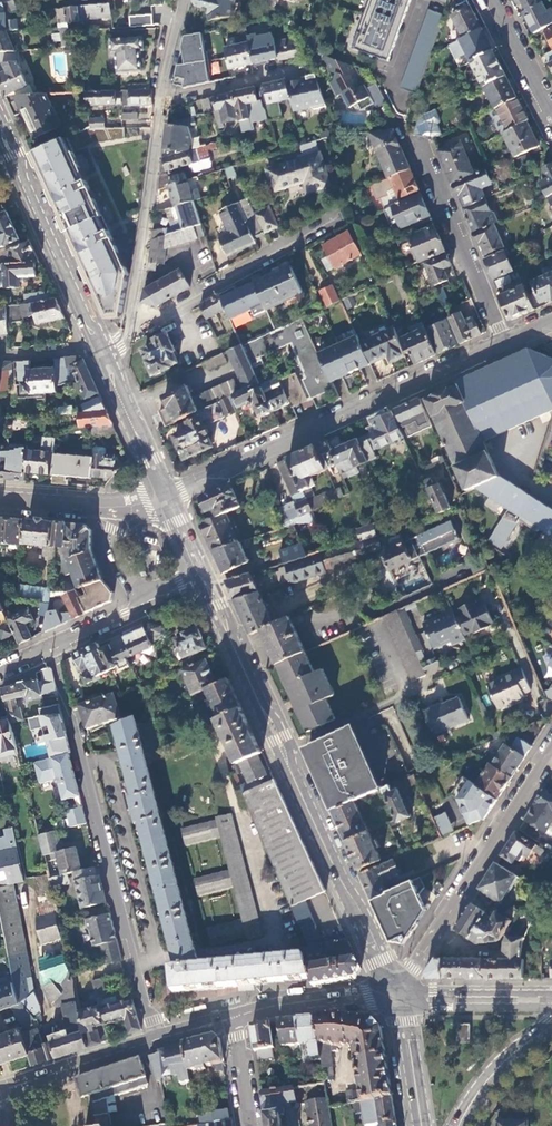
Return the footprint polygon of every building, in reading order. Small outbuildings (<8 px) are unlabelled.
[(194,4),(196,7),(203,9),(204,8),(205,2),(211,4),(210,9),(208,15),(210,22),(233,18),(237,0),(195,0),(194,4)] [(263,2),(275,10),(278,0),(264,0),(263,2)] [(352,47),(389,61),(411,0),(370,0),(352,47)] [(458,9),(456,10),(457,13),(470,7),(467,0),(453,0),(458,9)] [(519,5),(522,4),(526,11),(543,3),(542,0),(516,0),(519,5)] [(6,13),(12,13),(7,3),(4,4),(3,4),(0,5),(0,14),(6,13)] [(551,25),(551,10),(548,11),(543,3),(526,11),(524,13),(534,34),(551,25)] [(100,5),(66,8),(67,24),(68,24),(80,23),(80,24),(84,23),(83,20),(112,18),(111,5),(100,6),(100,5)] [(463,38),(481,28),(470,7),(457,13),(452,16),(463,38)] [(66,8),(57,9),(58,24),(67,24),(66,8)] [(445,13),(430,8),(400,87),(415,93),(445,13)] [(6,13),(0,14),(0,33),(4,33),(18,32),(18,22),(6,23),(6,13)] [(153,15),(131,17),(131,28),(154,26),(153,15)] [(68,27),(60,28),(63,48),(71,47),(68,27)] [(308,47),(313,33),(300,28),(307,50),(308,47)] [(463,38),(460,39),(471,61),(492,50),(481,28),(463,38)] [(544,33),(547,39),(551,47),(551,50),(551,29),(544,33)] [(128,30),(110,31),(112,53),(117,53),(119,74),(142,72),(141,51),(144,51),(143,38),(129,39),(128,30)] [(0,33),(0,54),(13,52),(4,33),(0,33)] [(314,49),(319,35),(313,33),(308,47),(314,49)] [(183,48),(179,67),(210,62),(208,52),(206,53),(203,34),(185,37),(187,48),(183,48)] [(276,44),(274,36),(259,39),(258,36),(249,37),(250,44),(254,65),(279,59),(277,50),(276,44)] [(287,48),(277,50),(279,59),(280,62),(301,57),(299,45),(298,45),(297,39),(286,42),(287,48)] [(551,47),(547,39),(542,41),(546,48),(551,47)] [(278,43),(276,44),(277,50),(287,48),(286,42),(282,42),(278,43)] [(250,44),(225,49),(230,70),(254,65),(250,44)] [(492,50),(471,61),(484,86),(506,76),(492,50)] [(4,90),(7,97),(37,95),(32,85),(29,86),(21,68),(19,52),(13,52),(0,54),(0,81),(4,90)] [(367,89),(356,67),(326,56),(324,60),(330,73),(338,76),(337,79),(331,82),(338,96),(342,93),(350,108),(358,104),(362,111),(375,104),(367,89)] [(212,74),(220,73),(218,61),(210,63),(212,74)] [(210,62),(179,67),(177,74),(175,85),(185,88),(185,89),(198,86),(212,83),(210,74),(212,73),(210,62)] [(307,77),(307,80),(288,84),(291,100),(294,112),(311,109),(314,111),(327,108),(325,101),(316,75),(311,76),(307,77)] [(484,86),(495,109),(497,108),(517,98),(506,76),(484,86)] [(288,84),(287,82),(268,86),(265,86),(266,88),(260,90),(264,108),(267,111),(269,121),(283,119),(279,103),(291,100),(288,84)] [(375,104),(377,109),(387,104),(377,84),(367,89),(375,104)] [(259,102),(256,88),(249,90),(235,93),(240,119),(241,122),(251,120),(248,105),(259,102)] [(153,99),(152,90),(149,90),(129,91),(121,91),(122,103),(122,106),(153,105),(153,99)] [(120,91),(118,91),(85,92),(88,105),(117,104),(116,103),(122,103),(121,91),(120,91)] [(224,129),(222,120),(235,117),(236,120),(240,119),(235,93),(216,97),(213,98),(216,110),(213,110),(219,129),(224,129)] [(37,95),(7,97),(12,108),(16,115),(23,112),(35,138),(61,127),(46,95),(37,95)] [(212,112),(210,98),(202,100),(205,113),(212,112)] [(528,120),(517,98),(497,108),(508,130),(527,121),(528,120)] [(421,116),(413,135),(414,135),(433,138),(442,135),(437,124),(440,123),(440,121),(435,109),(421,116)] [(138,112),(123,112),(123,121),(138,120),(138,112)] [(91,119),(92,129),(106,128),(105,118),(91,119)] [(169,125),(167,125),(166,137),(163,158),(193,150),(191,144),(194,137),(191,124),(189,119),(169,125)] [(527,121),(508,130),(503,133),(516,158),(529,152),(543,145),(541,140),(538,142),(527,121)] [(125,128),(128,137),(139,134),(137,125),(125,128)] [(86,129),(67,137),(72,148),(87,141),(123,139),(123,128),(86,129)] [(330,130),(318,133),(320,141),(330,138),(330,130)] [(401,150),(393,130),(369,132),(389,179),(410,170),(401,150)] [(191,144),(193,150),(196,149),(201,147),(199,142),(203,136),(194,137),(191,144)] [(67,137),(34,154),(59,211),(78,257),(106,320),(124,316),(131,274),(72,148),(67,137)] [(190,166),(193,174),(213,168),(209,152),(218,149),(216,143),(201,147),(196,149),(200,163),(190,166)] [(284,146),(285,152),(296,148),(294,143),(284,146)] [(452,184),(474,174),(461,143),(439,152),(444,164),(452,184)] [(190,166),(200,163),(196,149),(193,150),(163,158),(162,170),(159,189),(169,186),(170,186),(167,177),(170,176),(169,172),(190,166)] [(305,182),(308,193),(330,187),(320,155),(268,171),(274,192),(305,182)] [(228,179),(236,176),(233,165),(224,168),(228,179)] [(543,169),(548,180),(542,182),(541,185),(548,197),(549,197),(551,195),(551,165),(543,169)] [(389,179),(371,187),(377,202),(380,200),(385,210),(388,209),(393,207),(393,206),(401,203),(400,199),(419,191),(417,185),(410,170),(389,179)] [(487,170),(475,174),(474,174),(452,184),(455,189),(458,197),(461,196),(466,207),(485,198),(482,191),(491,187),(493,184),(487,170)] [(184,171),(170,176),(167,177),(170,186),(187,181),(184,171)] [(191,191),(187,181),(170,186),(169,186),(175,206),(177,206),(194,201),(202,198),(198,188),(191,191)] [(423,199),(421,194),(401,203),(393,206),(393,207),(388,209),(392,219),(397,217),(399,221),(404,219),(408,226),(430,216),(423,199)] [(491,211),(485,198),(466,207),(463,208),(466,215),(473,233),(494,224),(498,222),(494,213),(491,211)] [(175,220),(170,222),(171,226),(154,232),(153,239),(194,227),(202,225),(194,201),(177,206),(181,218),(175,220)] [(255,215),(251,207),(240,211),(237,205),(219,214),(229,236),(219,241),(227,257),(255,243),(253,239),(264,233),(255,215)] [(177,206),(175,206),(171,207),(175,220),(181,218),(177,206)] [(0,210),(0,219),(8,215),(6,209),(0,210)] [(255,215),(264,233),(278,227),(269,209),(255,215)] [(8,215),(0,219),(0,248),(6,247),(20,240),(8,215)] [(504,247),(494,224),(473,233),(478,244),(480,243),(486,255),(504,247)] [(205,236),(202,225),(194,227),(197,238),(205,236)] [(194,227),(153,239),(149,270),(156,270),(157,264),(164,264),(166,249),(184,243),(198,239),(197,238),(194,227)] [(411,252),(416,263),(419,262),(419,263),(445,252),(437,231),(435,227),(409,237),(410,241),(403,244),(401,248),(402,252),(406,254),(411,252)] [(330,256),(336,267),(337,268),(361,255),(349,233),(325,247),(330,256)] [(33,250),(30,242),(23,245),(20,240),(6,247),(8,252),(4,253),(9,264),(35,262),(39,262),(33,250)] [(509,253),(507,249),(484,259),(487,265),(493,280),(514,271),(507,254),(509,253)] [(449,261),(447,255),(425,264),(434,286),(448,279),(444,269),(452,266),(449,261)] [(329,271),(336,267),(330,256),(323,260),(329,271)] [(0,265),(0,287),(6,287),(6,288),(20,287),(19,277),(36,276),(35,262),(9,264),(0,265)] [(267,308),(284,301),(303,293),(291,267),(255,282),(267,308)] [(172,297),(191,287),(181,271),(153,286),(153,280),(147,279),(147,280),(148,280),(145,292),(143,302),(157,306),(172,297)] [(512,283),(511,281),(520,278),(517,272),(509,276),(494,282),(497,289),(512,283)] [(532,283),(541,303),(551,298),(551,273),(532,283)] [(246,298),(240,284),(224,293),(220,295),(226,309),(230,319),(238,315),(232,305),(246,298)] [(536,309),(525,286),(501,297),(505,308),(511,320),(536,309)] [(322,291),(329,307),(340,302),(333,287),(322,291)] [(55,299),(51,289),(34,293),(22,295),(25,305),(33,304),(55,299)] [(303,293),(284,301),(286,305),(304,297),(303,293)] [(226,309),(220,295),(212,299),(201,306),(208,318),(226,309)] [(356,305),(352,296),(342,301),(346,310),(356,305)] [(24,316),(35,314),(37,325),(64,319),(61,311),(55,299),(33,304),(25,305),(21,305),(7,306),(7,307),(8,327),(25,324),(24,316)] [(457,305),(446,311),(449,319),(461,313),(457,305)] [(7,307),(0,308),(0,334),(8,334),(8,327),(7,307)] [(461,313),(449,319),(448,319),(460,344),(473,338),(481,334),(476,322),(467,325),(464,320),(461,313)] [(467,325),(476,322),(473,315),(464,320),(467,325)] [(319,354),(303,320),(260,339),(268,355),(295,343),(299,352),(297,352),(301,361),(303,361),(307,371),(310,370),(313,377),(305,380),(313,397),(334,388),(331,382),(319,354)] [(446,321),(426,330),(437,354),(446,350),(458,345),(446,321)] [(422,322),(409,328),(412,334),(425,329),(422,322)] [(406,356),(394,328),(361,342),(371,364),(387,357),(390,363),(406,356)] [(426,330),(425,329),(412,334),(402,339),(408,354),(411,353),(416,364),(426,360),(437,354),(426,330)] [(149,363),(154,374),(171,367),(170,366),(178,362),(176,356),(178,355),(168,334),(156,340),(158,344),(145,351),(150,362),(149,363)] [(358,336),(338,345),(351,373),(371,364),(361,342),(358,336)] [(243,347),(251,365),(259,362),(260,358),(268,355),(260,339),(243,347)] [(243,347),(242,345),(241,345),(228,351),(246,389),(260,383),(251,365),(243,347)] [(338,345),(319,354),(331,382),(351,373),(338,345)] [(529,350),(492,367),(462,380),(464,384),(427,401),(462,476),(454,480),(461,495),(480,487),(500,477),(490,454),(484,441),(551,411),(551,359),(529,350)] [(223,353),(206,361),(209,369),(226,361),(223,353)] [(92,379),(82,358),(80,357),(60,359),(54,359),(55,369),(56,386),(70,383),(73,384),(77,382),(86,399),(98,393),(92,379)] [(31,370),(30,361),(21,361),(15,362),(16,386),(23,386),(24,394),(31,394),(31,395),(57,392),(56,386),(55,369),(31,370)] [(11,362),(3,363),(0,363),(0,382),(10,382),(9,370),(12,370),(11,362)] [(278,377),(261,385),(267,397),(284,390),(281,383),(278,377)] [(281,383),(284,390),(289,401),(292,407),(306,400),(296,377),(281,383)] [(160,412),(166,426),(186,418),(230,397),(235,395),(234,394),(240,392),(234,379),(192,397),(187,386),(164,397),(169,408),(160,412)] [(10,382),(0,382),(0,391),(7,391),(11,391),(10,382)] [(260,383),(246,389),(240,392),(234,394),(235,395),(241,407),(254,401),(261,415),(272,410),(272,409),(289,401),(284,390),(267,397),(261,385),(260,383)] [(83,413),(106,411),(100,397),(81,404),(83,413)] [(212,423),(237,412),(230,397),(186,418),(191,429),(175,437),(185,460),(213,447),(207,434),(208,433),(206,429),(205,430),(201,421),(209,418),(212,423)] [(422,403),(420,399),(403,407),(395,411),(407,438),(432,426),(422,403)] [(71,407),(57,408),(58,415),(72,414),(71,407)] [(110,419),(106,411),(83,413),(78,413),(80,429),(91,427),(93,427),(113,425),(110,419)] [(404,437),(392,412),(384,416),(373,421),(376,428),(371,431),(372,434),(379,448),(404,437)] [(116,433),(113,425),(93,427),(94,436),(116,433)] [(359,439),(369,461),(377,457),(374,451),(367,436),(362,426),(354,429),(359,439)] [(367,436),(374,451),(379,448),(372,434),(367,436)] [(357,466),(368,461),(369,461),(359,439),(344,446),(339,436),(335,438),(328,442),(338,464),(342,474),(346,471),(349,477),(360,472),(357,466)] [(54,453),(55,439),(42,437),(41,452),(33,451),(34,447),(26,446),(26,450),(24,473),(49,475),(50,452),(54,453)] [(444,459),(437,440),(430,442),(436,458),(440,458),(441,460),(444,459)] [(326,469),(338,464),(328,442),(322,444),(316,447),(326,469)] [(327,471),(326,469),(316,447),(303,453),(289,459),(303,492),(307,500),(314,497),(311,488),(316,486),(312,477),(327,471)] [(96,448),(92,449),(92,455),(105,456),(105,450),(102,448),(96,448)] [(10,480),(24,481),(24,473),(26,450),(10,449),(9,458),(0,458),(0,479),(10,480)] [(92,458),(54,454),(52,484),(58,484),(66,485),(66,477),(91,479),(91,478),(92,458)] [(105,456),(92,455),(92,458),(91,478),(111,480),(116,472),(122,467),(122,463),(118,463),(113,463),(113,457),(105,456)] [(303,492),(289,459),(283,462),(277,464),(292,496),(292,497),(303,492)] [(428,467),(431,473),(440,469),(437,463),(428,467)] [(500,477),(480,487),(493,494),(492,496),(512,508),(491,541),(503,548),(521,521),(537,534),(541,529),(551,536),(551,510),(548,507),(546,511),(520,499),(525,492),(508,481),(500,477)] [(425,483),(440,514),(451,510),(440,485),(434,488),(431,481),(425,483)] [(241,507),(231,485),(203,498),(209,511),(213,509),(217,517),(225,514),(241,507)] [(309,503),(312,510),(339,498),(336,490),(309,503)] [(301,515),(312,510),(309,503),(307,500),(303,492),(292,497),(295,502),(284,507),(292,524),(294,523),(296,523),(295,522),(303,519),(301,515)] [(529,495),(525,492),(520,499),(546,511),(548,507),(540,502),(529,495)] [(281,528),(292,524),(284,507),(279,509),(281,528)] [(239,543),(225,514),(217,517),(201,524),(208,540),(213,551),(239,543)] [(0,518),(0,544),(19,545),(22,520),(4,518),(0,518)] [(37,521),(27,520),(25,544),(42,546),(55,547),(55,523),(37,521)] [(452,522),(405,543),(413,561),(460,540),(452,522)] [(61,523),(55,523),(55,547),(60,547),(63,564),(69,562),(68,559),(92,552),(92,540),(92,531),(87,526),(81,525),(61,523)] [(364,541),(377,536),(374,526),(357,530),(357,533),(352,534),(354,540),(359,539),(360,542),(364,541)] [(378,538),(377,536),(364,541),(368,554),(382,550),(379,537),(378,538)] [(368,554),(364,541),(360,542),(320,554),(285,565),(286,569),(290,581),(290,584),(326,574),(326,571),(369,558),(368,554)] [(239,542),(239,543),(213,551),(219,563),(224,574),(249,563),(239,542)] [(285,565),(320,554),(319,551),(307,554),(302,542),(280,551),(285,565)] [(405,543),(393,549),(394,552),(384,556),(391,572),(413,561),(405,543)] [(55,547),(42,546),(41,553),(48,554),(54,554),(55,547)] [(53,583),(52,585),(52,590),(75,589),(79,588),(80,589),(85,587),(103,580),(95,560),(92,552),(68,559),(69,562),(63,564),(66,575),(73,572),(78,585),(69,585),(53,583)] [(491,568),(485,554),(470,561),(476,575),(491,568)] [(290,581),(286,569),(276,572),(280,584),(290,581)] [(260,594),(263,593),(261,590),(259,590),(251,575),(228,582),(233,593),(236,601),(260,594)] [(113,593),(103,580),(85,587),(88,595),(80,598),(86,613),(98,608),(112,601),(113,593)] [(52,585),(19,584),(18,598),(42,601),(50,602),(51,597),(52,590),(52,585)] [(75,589),(52,590),(51,597),(65,595),(72,612),(59,613),(59,609),(48,612),(47,616),(45,632),(63,623),(86,613),(80,598),(77,590),(76,591),(75,589)] [(262,631),(274,625),(271,618),(260,594),(236,601),(243,615),(248,628),(252,636),(262,631)] [(0,600),(0,631),(4,639),(15,634),(6,612),(0,600)] [(50,602),(42,601),(40,615),(47,616),(48,612),(50,602)] [(462,616),(457,619),(465,637),(475,633),(475,634),(493,626),(492,625),(495,623),(488,605),(481,608),(478,602),(460,610),(462,616)] [(10,611),(6,612),(15,634),(20,644),(25,641),(33,638),(26,624),(35,620),(29,608),(12,616),(10,611)] [(423,649),(405,608),(398,612),(416,652),(423,649)] [(398,612),(383,618),(412,682),(427,676),(416,652),(398,612)] [(457,619),(454,612),(424,625),(434,648),(453,640),(454,644),(466,639),(465,637),(457,619)] [(301,643),(290,619),(289,618),(274,625),(262,631),(272,654),(278,666),(306,653),(301,643)] [(150,620),(143,624),(152,643),(166,636),(166,628),(166,625),(154,622),(150,620)] [(152,643),(143,624),(132,628),(123,633),(129,645),(134,656),(154,647),(152,643)] [(177,640),(185,658),(206,648),(201,638),(202,638),(198,628),(185,634),(186,636),(177,640)] [(100,649),(98,644),(86,650),(75,655),(80,667),(83,666),(87,675),(85,675),(84,677),(87,684),(94,681),(101,678),(100,675),(110,671),(110,670),(100,649)] [(129,658),(134,656),(129,645),(114,651),(110,645),(100,649),(110,670),(119,666),(122,671),(132,666),(129,658)] [(315,673),(306,653),(278,666),(284,678),(286,677),(290,685),(287,686),(294,701),(297,700),(305,719),(303,720),(309,733),(336,720),(327,700),(334,696),(323,670),(315,673)] [(207,688),(218,683),(206,658),(183,669),(194,694),(200,692),(207,688)] [(24,678),(3,688),(11,721),(11,723),(23,720),(20,707),(17,708),(15,698),(27,695),(29,698),(47,693),(57,693),(52,669),(48,667),(24,678)] [(523,694),(531,691),(521,669),(514,672),(515,673),(487,684),(498,709),(525,698),(523,694)] [(235,693),(228,679),(218,683),(207,688),(210,694),(212,699),(209,700),(212,706),(215,705),(220,717),(242,708),(235,693)] [(120,692),(117,685),(116,684),(101,691),(104,699),(120,692)] [(207,688),(200,692),(203,698),(210,694),(207,688)] [(121,718),(114,696),(80,708),(82,714),(87,729),(121,718)] [(459,698),(425,713),(435,736),(469,721),(459,698)] [(69,742),(60,704),(50,707),(40,709),(41,716),(29,719),(32,731),(44,728),(46,736),(47,740),(50,755),(51,758),(69,754),(71,753),(69,742)] [(251,727),(242,708),(220,717),(217,718),(237,763),(257,755),(262,753),(251,727)] [(11,721),(0,723),(0,750),(17,746),(11,723),(11,721)] [(143,746),(137,722),(116,731),(121,753),(133,800),(131,801),(133,812),(137,828),(140,827),(151,871),(158,897),(171,948),(193,943),(144,749),(143,746)] [(337,810),(355,802),(379,791),(351,728),(309,747),(337,810)] [(518,767),(531,747),(517,738),(510,749),(504,745),(491,766),(511,779),(518,767)] [(78,789),(69,754),(51,758),(34,763),(39,784),(57,779),(62,801),(80,796),(78,789)] [(241,786),(244,793),(263,784),(260,778),(266,774),(257,755),(237,763),(233,765),(233,768),(235,774),(243,770),(249,782),(241,786)] [(491,766),(490,765),(476,787),(497,800),(503,792),(511,779),(491,766)] [(416,783),(413,775),(390,786),(393,793),(398,791),(416,783)] [(491,810),(497,800),(476,787),(463,778),(454,793),(469,825),(479,820),(484,820),(491,810)] [(244,793),(251,809),(251,810),(291,906),(305,900),(325,891),(322,883),(317,874),(301,838),(274,779),(263,784),(244,793)] [(393,793),(390,786),(382,790),(398,824),(411,818),(398,791),(393,793)] [(543,791),(536,802),(538,803),(536,806),(534,805),(528,815),(524,821),(545,834),(551,823),(551,797),(543,791)] [(369,833),(355,802),(337,810),(332,812),(338,825),(347,843),(369,833)] [(67,819),(70,828),(87,824),(83,808),(65,812),(67,819)] [(446,813),(432,819),(441,838),(454,832),(446,813)] [(263,936),(232,815),(217,819),(218,821),(222,836),(230,871),(234,887),(243,920),(247,936),(248,939),(263,936)] [(67,819),(54,822),(56,831),(70,828),(67,819)] [(222,836),(218,821),(182,830),(186,845),(222,836)] [(0,838),(0,886),(13,883),(24,881),(17,848),(18,848),(16,840),(13,828),(4,830),(5,837),(0,838)] [(56,831),(39,835),(44,855),(57,852),(62,875),(66,874),(73,872),(82,870),(76,847),(62,851),(56,831)] [(374,843),(369,833),(347,843),(354,859),(359,871),(361,871),(382,861),(377,850),(380,848),(377,841),(374,843)] [(516,833),(507,847),(501,857),(512,864),(516,859),(520,861),(523,855),(528,857),(532,852),(540,856),(538,859),(546,864),(551,854),(551,852),(550,851),(545,848),(544,850),(516,833)] [(401,876),(393,860),(362,874),(361,875),(373,901),(388,894),(383,884),(401,876)] [(515,877),(496,864),(485,882),(480,890),(499,902),(515,877)] [(94,867),(82,870),(73,872),(81,908),(105,903),(99,876),(96,876),(94,867)] [(199,895),(234,887),(230,871),(195,880),(199,895)] [(515,877),(526,884),(530,878),(519,871),(515,877)] [(69,884),(66,874),(62,875),(49,877),(52,887),(52,888),(69,884)] [(49,877),(49,875),(35,878),(37,892),(52,889),(52,888),(52,887),(49,877)] [(421,896),(425,888),(414,882),(388,894),(373,901),(379,915),(393,944),(407,946),(428,911),(423,902),(421,896)] [(0,886),(0,914),(13,976),(18,989),(31,986),(13,883),(0,886)] [(52,889),(37,892),(38,900),(54,897),(52,889)] [(40,907),(55,904),(54,897),(38,900),(40,907)] [(487,908),(473,899),(467,910),(454,929),(470,939),(482,920),(486,914),(484,913),(487,908)] [(305,900),(291,906),(307,943),(309,949),(304,951),(305,957),(311,979),(314,987),(333,983),(355,979),(361,968),(348,942),(337,944),(325,946),(305,900)] [(70,972),(55,904),(40,907),(39,907),(40,917),(36,918),(41,945),(37,946),(44,984),(70,972)] [(550,922),(551,916),(551,912),(545,910),(543,920),(550,922)] [(113,927),(110,913),(86,919),(93,947),(100,946),(117,941),(113,927)] [(500,941),(503,936),(511,923),(497,915),(493,921),(490,919),(488,923),(482,920),(470,939),(474,941),(477,944),(500,941)] [(211,944),(247,936),(243,920),(207,930),(210,939),(211,944)] [(500,980),(523,980),(523,959),(520,959),(520,945),(524,939),(507,938),(503,943),(502,949),(502,957),(496,957),(495,960),(483,960),(484,980),(500,980)] [(117,941),(100,946),(105,966),(122,962),(117,941)] [(193,943),(171,948),(172,951),(173,956),(176,970),(200,967),(199,964),(196,955),(193,943)] [(311,979),(305,957),(289,958),(289,954),(280,954),(281,959),(237,963),(237,958),(228,959),(228,964),(200,967),(176,970),(171,970),(174,993),(263,984),(311,979)] [(471,980),(484,980),(483,960),(435,959),(425,975),(427,980),(438,980),(471,980)] [(71,973),(70,972),(44,984),(41,985),(51,1004),(55,1000),(59,996),(62,1006),(64,1015),(59,1016),(62,1032),(50,1036),(51,1042),(50,1042),(55,1058),(73,1052),(88,1047),(80,1010),(73,980),(71,973)] [(13,976),(0,980),(0,1010),(10,1007),(24,1028),(26,1032),(36,1019),(23,1003),(18,989),(13,976)] [(92,981),(98,1007),(104,1024),(125,1018),(130,1033),(141,1029),(138,1019),(130,992),(125,993),(126,999),(112,1003),(110,998),(106,998),(101,979),(92,981)] [(40,1006),(31,986),(18,989),(23,1003),(36,1019),(36,1017),(41,1013),(40,1006)] [(98,1007),(80,1010),(88,1047),(97,1044),(109,1040),(104,1024),(98,1007)] [(347,1034),(346,1017),(340,1016),(331,1016),(316,1017),(319,1033),(347,1034)] [(319,1033),(316,1017),(305,1018),(298,1019),(302,1043),(304,1059),(323,1059),(319,1033)] [(356,1018),(346,1017),(347,1034),(348,1048),(354,1049),(382,1028),(374,1021),(356,1018)] [(55,1058),(50,1042),(45,1044),(43,1045),(36,1023),(38,1022),(36,1019),(26,1032),(23,1034),(22,1034),(29,1055),(33,1066),(49,1061),(55,1058)] [(302,1043),(298,1019),(289,1020),(279,1021),(283,1046),(302,1043)] [(275,1049),(271,1022),(262,1024),(251,1026),(257,1061),(275,1059),(274,1050),(275,1049)] [(471,1024),(459,1024),(459,1043),(471,1043),(471,1024)] [(386,1055),(382,1028),(354,1049),(355,1059),(386,1055)] [(23,1034),(21,1030),(0,1037),(0,1064),(29,1055),(22,1034),(23,1034)] [(348,1048),(347,1034),(319,1033),(323,1059),(325,1077),(334,1075),(331,1051),(336,1051),(336,1046),(348,1048)] [(191,1044),(186,1045),(190,1071),(199,1069),(199,1072),(208,1070),(207,1066),(224,1063),(220,1040),(216,1037),(200,1042),(191,1044)] [(190,1071),(186,1045),(175,1048),(162,1052),(165,1075),(186,1072),(187,1075),(190,1075),(190,1071)] [(387,1058),(386,1055),(355,1059),(361,1091),(362,1103),(393,1097),(390,1076),(387,1058)] [(77,1081),(83,1097),(91,1095),(96,1125),(112,1125),(110,1113),(107,1098),(148,1085),(140,1060),(77,1081)] [(296,1102),(294,1088),(262,1093),(264,1105),(266,1119),(281,1116),(281,1117),(285,1116),(283,1104),(296,1102)] [(362,1103),(361,1091),(353,1093),(353,1091),(347,1092),(348,1093),(349,1105),(353,1104),(362,1103)] [(115,1096),(107,1098),(110,1113),(118,1112),(115,1096)] [(354,1114),(364,1113),(366,1125),(373,1125),(377,1125),(397,1122),(395,1112),(393,1097),(362,1103),(353,1104),(354,1114)] [(310,1125),(332,1125),(328,1099),(306,1103),(310,1125)] [(233,1120),(231,1109),(202,1113),(204,1124),(233,1120)] [(266,1119),(267,1125),(282,1125),(281,1117),(281,1116),(266,1119)]
